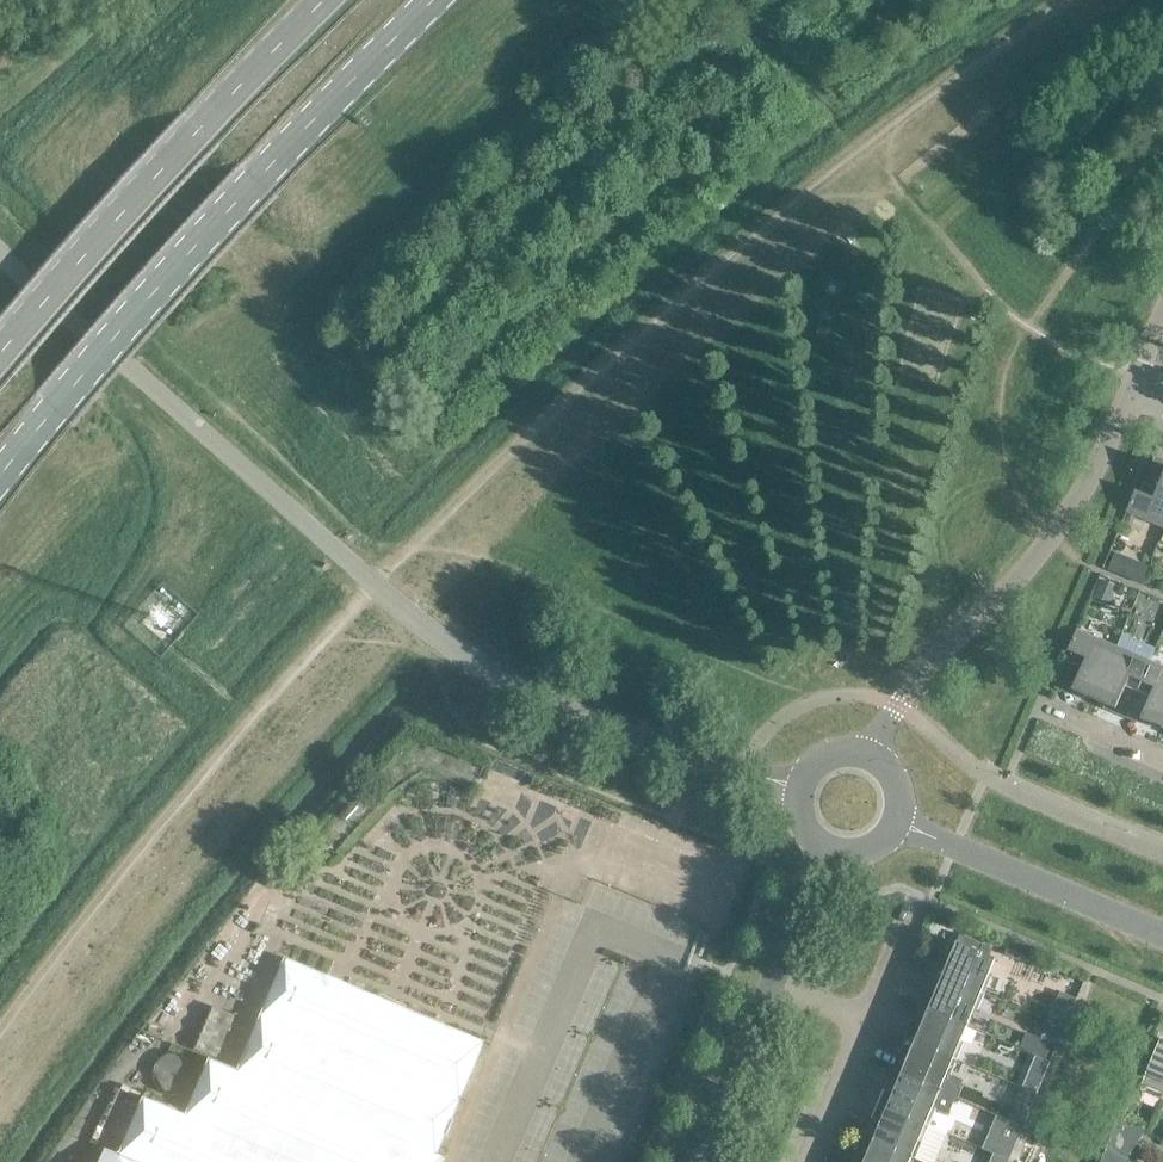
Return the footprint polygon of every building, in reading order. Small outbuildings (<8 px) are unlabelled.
[(1135,490),(1126,511),(1162,527),(1162,474),(1150,468),(1140,492),(1135,490)] [(1132,558),(1124,576),(1141,583),(1149,565),(1132,558)] [(1101,576),(1093,595),(1110,602),(1118,584),(1101,576)] [(1116,646),(1076,630),(1067,651),(1072,653),(1062,677),(1075,682),(1072,690),(1094,699),(1116,646)] [(1150,661),(1116,646),(1094,699),(1115,708),(1119,701),(1131,706),(1150,661)] [(1150,661),(1131,706),(1144,711),(1140,719),(1162,728),(1162,726),(1162,666),(1150,661)] [(939,957),(933,971),(984,993),(991,977),(988,975),(995,958),(980,952),(983,944),(960,934),(949,961),(939,957)] [(445,1157),(438,1154),(485,1041),(285,957),(237,1069),(209,1057),(186,1114),(143,1096),(119,1154),(105,1148),(99,1161),(442,1161),(445,1157)] [(984,993),(933,971),(926,986),(936,990),(928,1009),(967,1025),(974,1008),(978,1010),(984,993)] [(967,1025),(928,1009),(921,1027),(911,1023),(905,1037),(957,1059),(964,1043),(960,1041),(967,1025)] [(1051,1011),(1047,1020),(1065,1027),(1068,1018),(1051,1011)] [(1026,1032),(1020,1047),(1035,1053),(1041,1038),(1026,1032)] [(957,1059),(905,1037),(899,1052),(908,1056),(901,1075),(939,1091),(954,1097),(961,1080),(950,1075),(957,1059)] [(1162,1095),(1162,1039),(1161,1038),(1141,1086),(1162,1095)] [(939,1091),(901,1075),(893,1093),(883,1089),(877,1103),(929,1125),(936,1109),(932,1107),(939,1091)] [(1027,1076),(1023,1086),(1037,1091),(1041,1082),(1027,1076)] [(1019,1086),(1012,1101),(1030,1109),(1037,1094),(1019,1086)] [(929,1125),(877,1103),(871,1118),(880,1122),(873,1140),(911,1157),(918,1140),(922,1142),(929,1125)] [(996,1115),(982,1148),(1009,1159),(1023,1126),(996,1115)] [(873,1140),(865,1159),(855,1155),(852,1161),(909,1161),(911,1157),(873,1140)] [(1111,1140),(1108,1147),(1126,1159),(1130,1153),(1111,1140)] [(1101,1161),(1127,1161),(1128,1161),(1107,1147),(1101,1161)]
